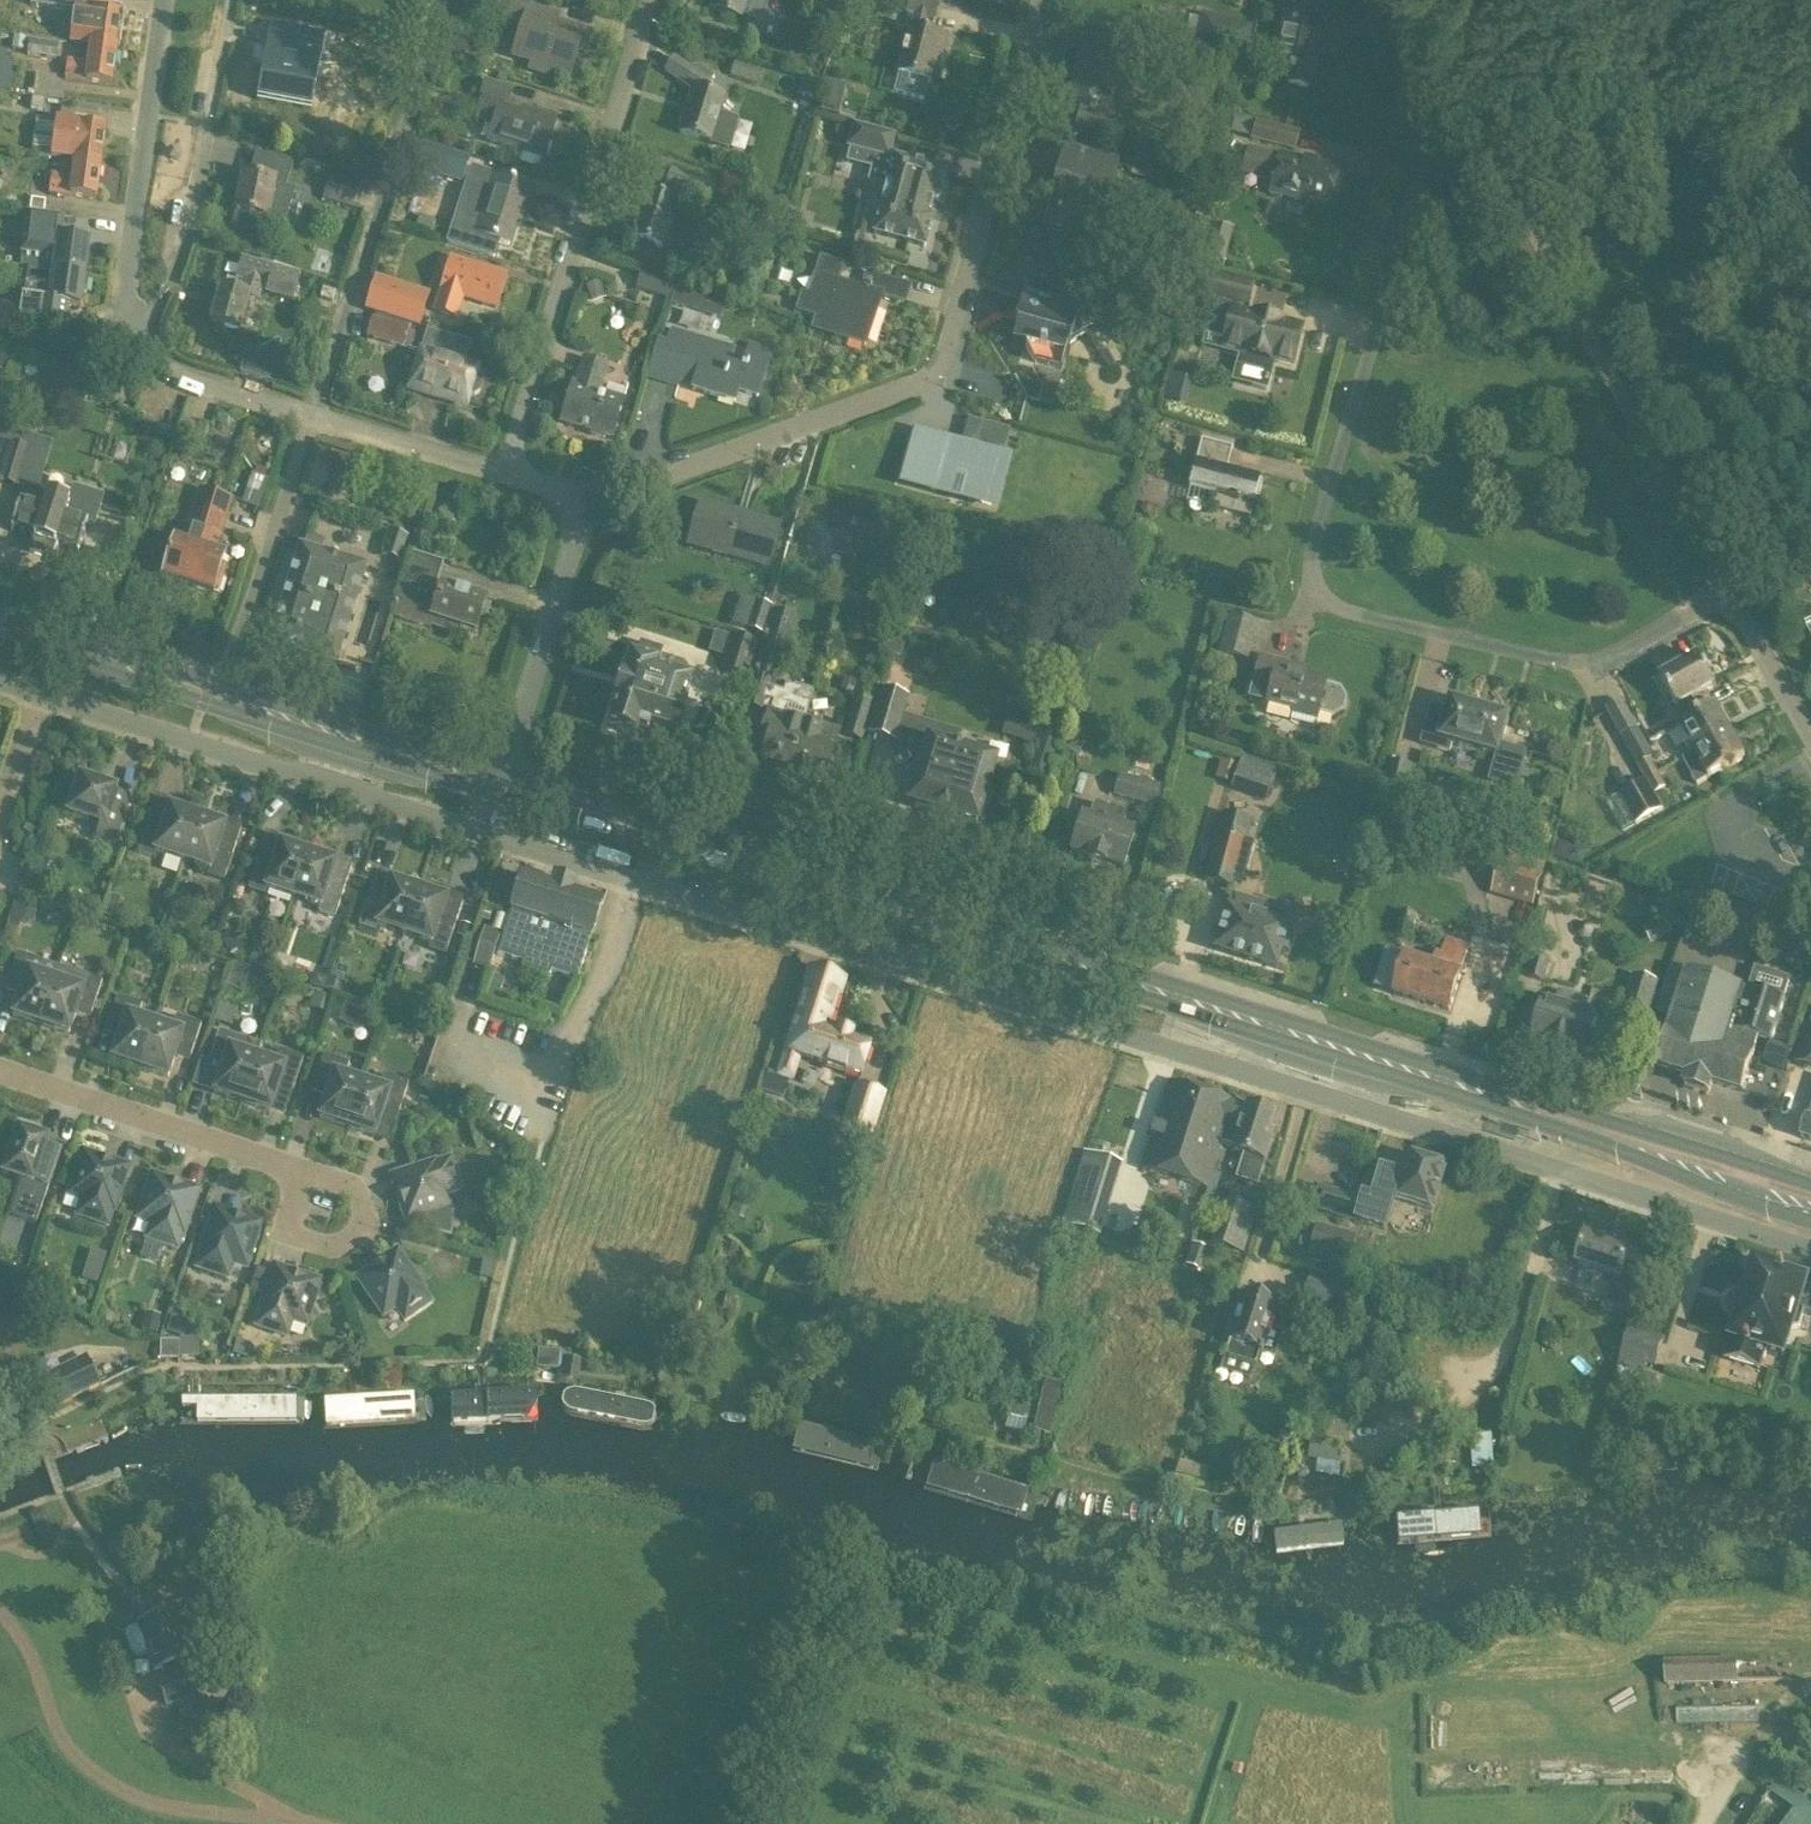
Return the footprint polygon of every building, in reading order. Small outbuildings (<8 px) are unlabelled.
[(70,0),(20,0),(20,3),(68,10),(70,0)] [(590,33),(549,20),(551,13),(528,6),(530,0),(486,0),(509,7),(506,17),(521,22),(510,55),(529,62),(527,69),(551,76),(553,69),(568,74),(576,51),(584,53),(590,33)] [(711,9),(742,18),(747,0),(713,0),(711,9)] [(816,7),(841,15),(845,0),(818,0),(816,7)] [(939,5),(923,0),(909,0),(905,14),(914,16),(910,28),(894,89),(924,97),(928,81),(933,63),(938,64),(946,37),(931,33),(939,5)] [(1324,20),(1316,18),(1320,2),(1310,0),(1287,0),(1271,64),(1290,69),(1287,82),(1306,87),(1324,20)] [(90,46),(116,49),(121,14),(95,10),(74,7),(69,41),(90,44),(90,46)] [(1190,54),(1242,68),(1252,27),(1201,14),(1190,54)] [(310,109),(316,71),(300,68),(306,32),(271,26),(258,99),(310,109)] [(463,41),(449,37),(445,51),(458,56),(463,41)] [(1105,112),(1122,49),(1084,39),(1067,102),(1105,112)] [(55,59),(57,43),(29,40),(27,55),(55,59)] [(111,85),(116,49),(90,46),(88,61),(67,58),(64,78),(111,85)] [(692,71),(674,57),(664,71),(692,92),(680,133),(710,142),(724,96),(705,90),(714,78),(696,65),(692,71)] [(753,83),(757,69),(734,62),(730,76),(753,83)] [(1240,79),(1243,69),(1228,65),(1226,75),(1240,79)] [(813,98),(817,83),(806,81),(802,95),(813,98)] [(838,116),(846,85),(828,81),(820,111),(838,116)] [(49,99),(63,101),(65,91),(51,88),(49,99)] [(535,118),(483,100),(476,119),(494,125),(489,141),(542,158),(554,119),(537,114),(535,118)] [(74,160),(100,163),(105,127),(55,121),(50,156),(74,160)] [(1255,123),(1247,121),(1243,136),(1251,138),(1250,140),(1294,151),(1299,132),(1255,122),(1255,123)] [(887,158),(893,137),(853,126),(848,147),(887,158)] [(1280,155),(1247,147),(1241,172),(1273,180),(1270,193),(1306,203),(1307,196),(1328,201),(1336,170),(1316,164),(1317,160),(1306,158),(1305,161),(1280,155)] [(1114,238),(1120,216),(1104,211),(1116,164),(1064,149),(1042,227),(1095,242),(1098,233),(1114,238)] [(937,200),(944,171),(893,158),(886,185),(880,184),(875,204),(881,205),(873,233),(924,247),(932,218),(927,217),(932,199),(937,200)] [(267,218),(277,164),(253,159),(250,177),(243,176),(236,212),(267,218)] [(95,199),(100,163),(74,160),(72,177),(51,174),(49,193),(95,199)] [(1152,181),(1155,167),(1134,162),(1131,176),(1152,181)] [(695,198),(701,180),(670,170),(664,187),(668,189),(665,199),(645,193),(630,239),(663,249),(677,203),(680,193),(695,198)] [(352,208),(360,183),(329,173),(321,198),(352,208)] [(525,213),(533,188),(491,174),(483,198),(478,196),(466,232),(507,245),(518,211),(525,213)] [(43,212),(44,200),(31,199),(30,211),(43,212)] [(27,213),(20,266),(52,270),(85,274),(85,270),(89,270),(90,257),(87,257),(89,242),(61,238),(64,218),(27,213)] [(434,221),(420,216),(415,229),(430,234),(434,221)] [(292,303),(301,274),(241,257),(235,279),(242,281),(239,293),(220,288),(210,322),(239,330),(249,298),(259,301),(263,288),(266,289),(264,295),(292,303)] [(848,284),(836,280),(841,264),(819,257),(807,294),(801,292),(795,310),(814,316),(810,329),(863,346),(880,293),(849,283),(848,284)] [(495,307),(505,275),(450,258),(433,311),(455,318),(462,297),(495,307)] [(85,293),(87,280),(84,279),(85,274),(52,270),(50,288),(27,284),(22,318),(64,324),(67,305),(80,307),(82,292),(85,293)] [(669,299),(675,281),(640,270),(635,288),(669,299)] [(1248,283),(1202,271),(1197,293),(1216,298),(1207,331),(1224,335),(1221,346),(1240,350),(1237,362),(1269,370),(1272,359),(1290,364),(1299,326),(1240,311),(1248,283)] [(912,295),(915,279),(876,272),(873,288),(912,295)] [(419,328),(424,311),(412,307),(418,290),(375,276),(364,310),(375,314),(404,323),(419,328)] [(600,281),(585,285),(590,300),(604,296),(600,281)] [(701,292),(676,285),(670,304),(695,312),(701,292)] [(1070,309),(1022,296),(1014,325),(1016,325),(1011,342),(1064,357),(1068,341),(1109,318),(1111,311),(1073,300),(1070,309)] [(375,314),(374,318),(403,326),(404,323),(375,314)] [(402,348),(408,328),(403,326),(374,318),(371,317),(365,337),(402,348)] [(733,350),(671,331),(667,345),(658,342),(647,376),(678,385),(680,379),(694,383),(692,389),(734,402),(737,391),(757,397),(770,353),(749,347),(743,366),(729,362),(733,350)] [(465,405),(476,368),(420,350),(409,388),(465,405)] [(8,357),(0,354),(0,371),(4,372),(8,357)] [(599,393),(607,365),(583,357),(574,385),(572,384),(560,421),(591,431),(590,436),(605,440),(606,435),(611,437),(623,400),(599,393)] [(273,367),(243,359),(239,373),(269,381),(273,367)] [(1188,391),(1167,386),(1164,398),(1185,404),(1188,391)] [(913,468),(909,483),(949,493),(954,476),(968,480),(963,498),(990,505),(1004,452),(1005,446),(962,434),(959,445),(922,436),(919,446),(910,444),(904,466),(913,468)] [(29,448),(0,440),(0,480),(18,486),(29,448)] [(1257,494),(1261,481),(1194,464),(1187,487),(1213,494),(1209,508),(1248,518),(1255,494),(1257,494)] [(46,494),(23,487),(10,531),(32,538),(28,553),(51,560),(56,545),(78,552),(87,521),(91,508),(69,502),(70,500),(46,493),(46,494)] [(210,514),(216,494),(198,488),(187,525),(180,523),(175,539),(173,539),(167,561),(161,559),(157,572),(163,574),(162,577),(187,585),(204,535),(197,533),(203,512),(210,514)] [(204,535),(187,585),(212,593),(213,590),(219,592),(226,566),(221,564),(224,555),(216,552),(233,499),(216,494),(210,514),(203,512),(197,533),(204,535)] [(767,560),(776,527),(701,506),(692,539),(767,560)] [(851,525),(855,512),(835,507),(829,527),(846,532),(848,524),(851,525)] [(400,561),(408,536),(390,531),(383,555),(400,561)] [(321,553),(325,540),(307,534),(303,548),(299,547),(269,643),(335,664),(365,567),(321,553)] [(474,635),(484,601),(433,585),(440,563),(411,554),(391,615),(430,627),(430,625),(450,632),(451,628),(474,635)] [(755,600),(746,629),(763,634),(772,606),(755,600)] [(763,641),(743,706),(762,711),(762,710),(769,712),(759,742),(767,745),(762,761),(787,769),(800,719),(805,720),(813,692),(785,684),(783,691),(773,689),(775,681),(778,682),(797,617),(772,610),(763,641)] [(1247,656),(1256,620),(1227,613),(1218,649),(1247,656)] [(900,658),(906,638),(890,634),(884,654),(900,658)] [(732,635),(720,670),(746,679),(758,644),(732,635)] [(656,667),(661,650),(640,643),(635,660),(630,659),(624,677),(623,677),(613,706),(615,706),(608,727),(635,736),(636,731),(646,734),(649,740),(664,745),(670,741),(672,735),(675,736),(684,708),(691,683),(654,672),(656,667)] [(1331,718),(1344,711),(1346,699),(1340,688),(1324,684),(1325,681),(1290,672),(1292,662),(1258,653),(1250,684),(1269,689),(1266,702),(1293,709),(1289,724),(1313,730),(1316,714),(1331,718)] [(1700,713),(1715,705),(1707,690),(1715,686),(1699,657),(1663,677),(1660,678),(1676,707),(1692,699),(1700,713)] [(955,753),(962,733),(903,715),(908,697),(881,689),(866,735),(895,743),(896,739),(926,748),(909,805),(975,825),(993,764),(955,753)] [(860,741),(872,703),(856,698),(844,736),(860,741)] [(1621,736),(1637,726),(1622,700),(1606,709),(1621,736)] [(1509,718),(1452,702),(1449,713),(1433,708),(1423,743),(1449,751),(1452,741),(1498,754),(1490,780),(1515,787),(1525,753),(1501,746),(1509,718)] [(1690,753),(1729,730),(1715,705),(1700,713),(1679,725),(1688,743),(1685,745),(1690,753)] [(818,724),(805,720),(800,719),(787,769),(815,777),(820,761),(828,763),(837,732),(817,726),(818,724)] [(1031,744),(1036,727),(1013,720),(1008,737),(1031,744)] [(1729,730),(1690,753),(1690,754),(1682,759),(1690,771),(1701,765),(1708,778),(1744,757),(1729,730)] [(1040,738),(1038,737),(1038,739),(1028,771),(1046,777),(1057,743),(1051,741),(1040,738)] [(1268,801),(1278,770),(1241,757),(1230,788),(1268,801)] [(1637,765),(1645,780),(1658,772),(1650,758),(1637,765)] [(1667,787),(1658,772),(1645,780),(1618,795),(1627,809),(1635,824),(1664,807),(1656,793),(1667,787)] [(1156,807),(1162,785),(1118,774),(1113,795),(1156,807)] [(113,845),(128,798),(114,793),(116,788),(78,776),(66,813),(99,824),(94,839),(113,845)] [(182,861),(197,815),(182,810),(184,804),(170,800),(168,806),(153,801),(136,852),(153,858),(155,852),(182,861)] [(1120,829),(1124,814),(1094,804),(1088,819),(1080,817),(1069,854),(1121,869),(1133,833),(1120,829)] [(197,815),(182,861),(208,869),(206,875),(223,881),(240,829),(225,824),(227,818),(214,814),(212,820),(197,815)] [(1242,884),(1253,843),(1246,841),(1251,821),(1220,814),(1203,882),(1231,888),(1233,882),(1242,884)] [(292,897),(308,852),(293,847),(295,841),(281,836),(279,842),(264,837),(247,889),(264,895),(266,889),(292,897)] [(1588,850),(1556,840),(1551,856),(1583,866),(1588,850)] [(308,852),(292,897),(319,906),(317,912),(334,918),(351,866),(336,861),(338,855),(325,851),(323,857),(308,852)] [(1533,907),(1543,873),(1502,860),(1491,894),(1533,907)] [(21,890),(26,892),(34,868),(29,866),(21,890)] [(403,934),(418,888),(403,883),(405,878),(392,873),(390,879),(375,874),(358,925),(374,931),(376,925),(403,934)] [(572,894),(575,885),(553,877),(550,887),(521,877),(510,911),(511,911),(503,936),(497,954),(576,979),(589,936),(590,937),(601,903),(572,894)] [(1720,914),(1727,890),(1705,884),(1698,908),(1720,914)] [(418,888),(403,934),(430,943),(428,949),(444,954),(462,903),(446,898),(448,892),(435,887),(433,893),(418,888)] [(1287,953),(1300,911),(1277,904),(1272,920),(1226,906),(1213,949),(1275,968),(1280,951),(1287,953)] [(484,908),(480,919),(489,922),(492,910),(484,908)] [(1651,943),(1672,932),(1665,917),(1644,928),(1651,943)] [(470,940),(474,927),(461,923),(457,936),(470,940)] [(488,970),(495,949),(499,938),(501,933),(485,928),(472,965),(488,970)] [(1786,934),(1768,928),(1762,948),(1781,953),(1786,934)] [(1460,972),(1469,945),(1447,939),(1443,954),(1436,953),(1433,963),(1405,954),(1393,993),(1448,1011),(1460,972)] [(1562,959),(1560,956),(1557,952),(1553,950),(1537,945),(1527,977),(1544,982),(1544,980),(1556,983),(1562,964),(1562,961),(1562,959)] [(266,969),(270,955),(257,951),(252,965),(266,969)] [(40,1025),(59,967),(17,953),(6,984),(20,989),(12,1016),(40,1025)] [(1759,964),(1755,984),(1786,990),(1790,970),(1759,964)] [(59,967),(40,1025),(68,1034),(77,1008),(91,1012),(102,981),(59,967)] [(860,1075),(870,1045),(850,1039),(852,1033),(828,1025),(843,978),(810,968),(776,1074),(767,1071),(763,1087),(785,1094),(789,1080),(790,1080),(797,1056),(860,1075)] [(1747,988),(1685,969),(1657,1065),(1686,1074),(1683,1084),(1709,1091),(1711,1082),(1742,1091),(1758,1037),(1771,1041),(1784,998),(1751,988),(1747,986),(1747,988)] [(322,991),(327,976),(313,972),(308,986),(322,991)] [(1645,1026),(1658,981),(1633,974),(1620,1019),(1645,1026)] [(496,1004),(504,980),(491,975),(483,1000),(496,1004)] [(340,996),(344,983),(328,977),(323,991),(340,996)] [(325,1012),(330,997),(314,992),(309,1007),(325,1012)] [(139,1068),(154,1022),(137,1017),(141,1004),(116,996),(106,1027),(120,1032),(111,1059),(139,1068)] [(1595,1054),(1601,1035),(1591,1032),(1596,1015),(1544,999),(1532,1037),(1568,1048),(1569,1052),(1577,1055),(1580,1052),(1585,1053),(1585,1051),(1595,1054)] [(362,1030),(368,1012),(335,1000),(328,1018),(362,1030)] [(236,1010),(220,1004),(215,1021),(231,1026),(236,1010)] [(154,1022),(139,1068),(167,1077),(176,1051),(190,1055),(201,1024),(176,1016),(171,1028),(154,1022)] [(1810,1023),(1806,1022),(1793,1061),(1810,1067),(1810,1020),(1810,1023)] [(241,1102),(256,1056),(239,1051),(243,1038),(218,1030),(208,1061),(222,1066),(213,1093),(241,1102)] [(256,1056),(241,1102),(270,1111),(278,1085),(292,1089),(303,1058),(278,1050),(274,1062),(256,1056)] [(346,1127),(362,1081),(344,1075),(349,1063),(323,1055),(313,1086),(327,1091),(318,1117),(346,1127)] [(362,1081),(346,1127),(375,1136),(384,1109),(398,1114),(408,1083),(383,1074),(379,1087),(362,1081)] [(1231,1146),(1244,1106),(1169,1082),(1141,1168),(1206,1188),(1216,1156),(1220,1142),(1231,1146)] [(872,1138),(886,1094),(853,1084),(840,1129),(872,1138)] [(1646,1101),(1626,1095),(1624,1102),(1644,1108),(1646,1101)] [(1425,1103),(1404,1100),(1404,1108),(1424,1110),(1425,1103)] [(461,1121),(468,1110),(454,1101),(450,1107),(447,1112),(461,1121)] [(1264,1161),(1273,1132),(1267,1130),(1272,1114),(1245,1105),(1231,1150),(1243,1154),(1236,1178),(1256,1184),(1263,1161),(1264,1161)] [(1808,1117),(1801,1137),(1810,1140),(1810,1118),(1808,1117)] [(36,1224),(47,1187),(60,1149),(46,1144),(48,1139),(17,1129),(2,1174),(22,1181),(10,1216),(36,1224)] [(1117,1162),(1122,1144),(1098,1137),(1093,1154),(1082,1151),(1061,1225),(1101,1237),(1122,1163),(1117,1162)] [(97,1162),(96,1155),(87,1152),(81,1156),(80,1156),(66,1196),(81,1201),(76,1216),(108,1226),(113,1211),(115,1212),(128,1172),(97,1162)] [(1431,1209),(1443,1167),(1404,1155),(1397,1176),(1380,1171),(1371,1200),(1362,1197),(1361,1199),(1315,1186),(1308,1207),(1365,1224),(1383,1229),(1392,1197),(1431,1209)] [(462,1189),(451,1157),(436,1162),(435,1160),(413,1167),(395,1173),(405,1204),(401,1209),(404,1219),(411,1220),(411,1222),(451,1208),(447,1194),(462,1189)] [(167,1185),(165,1178),(156,1175),(151,1179),(149,1179),(136,1219),(150,1223),(145,1238),(177,1249),(182,1234),(184,1235),(197,1194),(167,1185)] [(1216,1238),(1247,1249),(1260,1210),(1230,1199),(1216,1238)] [(742,1219),(747,1204),(734,1200),(729,1215),(742,1219)] [(242,1222),(212,1212),(199,1252),(200,1253),(195,1268),(227,1278),(232,1263),(247,1268),(260,1228),(259,1227),(257,1221),(247,1218),(242,1222)] [(1347,1266),(1355,1235),(1315,1224),(1307,1255),(1347,1266)] [(1621,1278),(1631,1248),(1614,1243),(1608,1241),(1585,1233),(1575,1263),(1621,1278)] [(1204,1247),(1192,1243),(1185,1266),(1197,1269),(1204,1247)] [(424,1288),(400,1253),(374,1272),(368,1269),(360,1275),(360,1282),(359,1282),(383,1317),(395,1309),(404,1322),(432,1302),(423,1289),(424,1288)] [(492,1280),(497,1260),(483,1257),(479,1277),(492,1280)] [(98,1283),(102,1270),(86,1265),(82,1279),(98,1283)] [(1798,1305),(1805,1282),(1755,1266),(1748,1290),(1741,1288),(1733,1313),(1740,1315),(1732,1340),(1734,1340),(1729,1357),(1757,1365),(1762,1347),(1783,1353),(1790,1330),(1799,1329),(1804,1312),(1798,1305)] [(302,1280),(271,1270),(258,1310),(260,1311),(255,1326),(287,1337),(292,1321),(306,1326),(319,1286),(318,1285),(316,1279),(307,1276),(302,1280)] [(1337,1282),(1322,1278),(1320,1282),(1308,1278),(1300,1307),(1311,1310),(1327,1315),(1337,1282)] [(1254,1366),(1258,1352),(1267,1324),(1273,1305),(1242,1295),(1227,1340),(1229,1341),(1224,1357),(1254,1366)] [(734,1314),(738,1300),(726,1296),(722,1310),(734,1314)] [(157,1333),(161,1316),(145,1312),(141,1330),(157,1333)] [(183,1338),(188,1321),(171,1316),(166,1332),(183,1338)] [(813,1384),(821,1356),(802,1350),(810,1322),(800,1319),(791,1349),(803,1353),(795,1378),(813,1384)] [(1655,1367),(1664,1339),(1630,1328),(1618,1367),(1644,1375),(1647,1365),(1655,1367)] [(250,1345),(236,1340),(232,1354),(246,1358),(250,1345)] [(181,1344),(164,1344),(164,1361),(181,1360),(181,1344)] [(197,1344),(181,1344),(181,1360),(197,1360),(197,1344)] [(560,1351),(545,1350),(543,1367),(558,1369),(560,1351)] [(53,1407),(96,1386),(82,1357),(39,1378),(53,1407)] [(445,1366),(447,1418),(536,1414),(532,1360),(445,1366)] [(566,1363),(554,1411),(651,1429),(660,1377),(566,1363)] [(322,1377),(323,1422),(415,1418),(411,1374),(322,1377)] [(185,1379),(184,1424),(302,1422),(302,1378),(185,1379)] [(1049,1436),(1059,1384),(1044,1381),(1039,1409),(1029,1407),(1027,1418),(1035,1420),(1033,1433),(1049,1436)] [(1629,1390),(1623,1385),(1615,1388),(1613,1396),(1620,1402),(1627,1398),(1629,1390)] [(1030,1406),(1011,1402),(1005,1427),(1024,1431),(1027,1418),(1029,1407),(1030,1406)] [(800,1411),(789,1447),(875,1468),(884,1429),(800,1411)] [(1346,1443),(1349,1420),(1334,1418),(1331,1442),(1346,1443)] [(1473,1436),(1469,1436),(1471,1469),(1491,1468),(1489,1435),(1473,1436)] [(936,1437),(921,1486),(1028,1518),(1042,1463),(936,1437)] [(1337,1448),(1309,1444),(1307,1458),(1335,1463),(1337,1448)] [(1391,1490),(1395,1542),(1492,1535),(1487,1483),(1391,1490)] [(41,1547),(56,1541),(43,1508),(28,1514),(31,1523),(37,1538),(41,1547)] [(1266,1517),(1266,1548),(1321,1549),(1320,1517),(1266,1517)] [(188,1658),(172,1613),(144,1623),(130,1627),(127,1630),(125,1634),(125,1638),(129,1650),(132,1654),(136,1656),(140,1656),(148,1654),(154,1670),(161,1668),(165,1680),(157,1683),(166,1708),(185,1701),(187,1706),(202,1700),(200,1695),(205,1693),(196,1668),(191,1670),(187,1659),(188,1658)] [(1666,1684),(1737,1682),(1737,1660),(1665,1662),(1666,1684)] [(174,1736),(210,1736),(210,1715),(174,1716),(174,1736)] [(1780,1779),(1770,1792),(1794,1809),(1784,1823),(1810,1823),(1810,1802),(1780,1779)]
